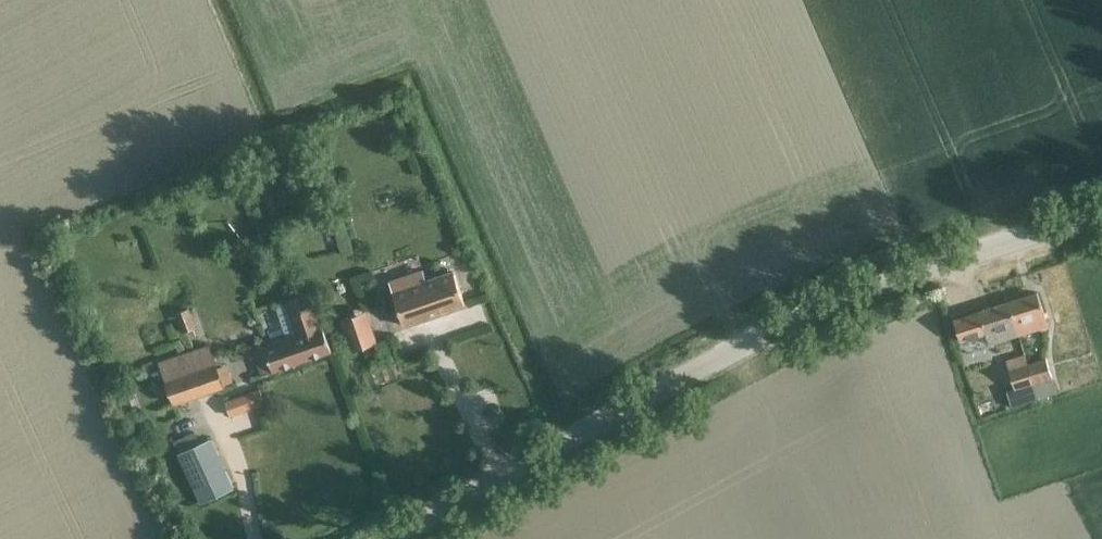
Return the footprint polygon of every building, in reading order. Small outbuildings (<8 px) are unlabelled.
[(389,282),(405,329),(465,308),(453,273),(426,282),(422,271),(389,282)] [(262,371),(331,347),(322,323),(319,324),(307,291),(284,300),(297,332),(254,348),(262,371)] [(1047,324),(1037,292),(1006,302),(1017,334),(1047,324)] [(985,331),(989,343),(1017,334),(1006,302),(954,319),(960,338),(985,331)] [(186,306),(175,310),(183,329),(194,325),(186,306)] [(352,347),(376,338),(372,326),(360,331),(354,313),(341,318),(352,347)] [(174,401),(223,384),(208,342),(159,360),(174,401)] [(1026,353),(1023,354),(1038,398),(1056,392),(1045,357),(1029,362),(1026,353)] [(1038,398),(1023,354),(1006,359),(1015,386),(1007,389),(1012,406),(1038,398)] [(259,387),(227,398),(231,410),(264,399),(259,387)] [(996,409),(993,399),(978,404),(981,413),(996,409)] [(197,500),(229,486),(208,438),(175,452),(197,500)]
